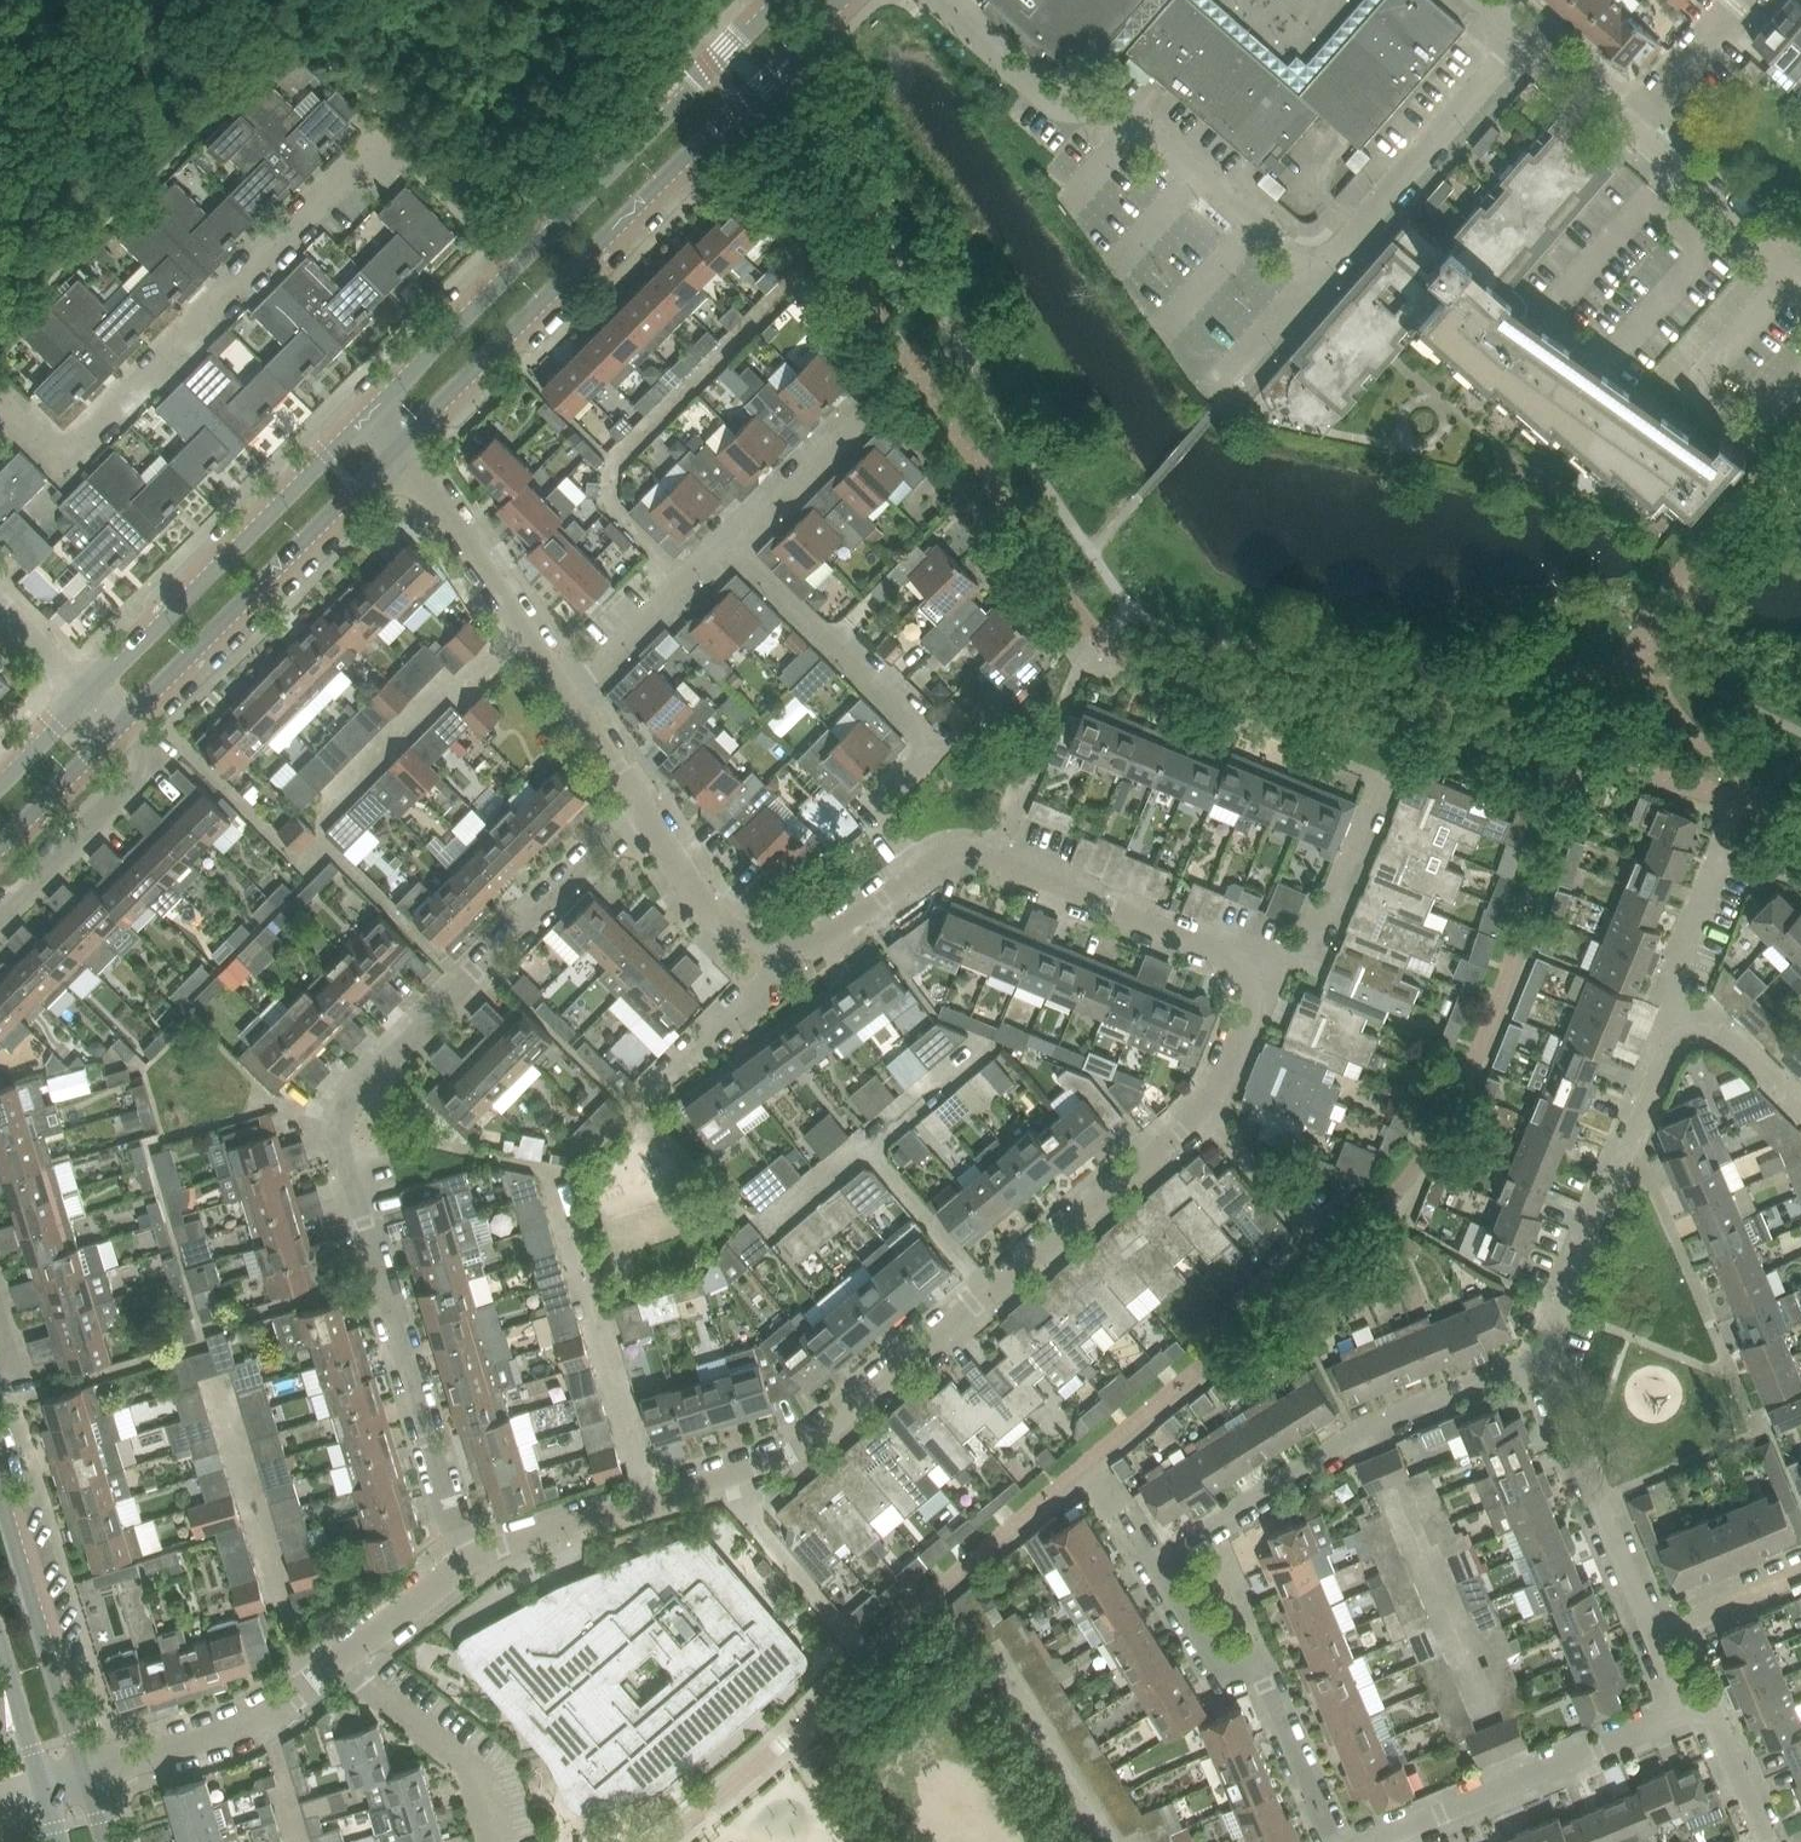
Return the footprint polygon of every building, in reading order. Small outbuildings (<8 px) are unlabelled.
[(983,9),(1035,55),(1045,44),(1063,59),(1078,73),(1142,0),(991,0),(983,9)] [(1300,93),(1195,0),(1170,0),(1127,49),(1267,172),(1269,170),(1320,111),(1300,93)] [(1300,93),(1320,111),(1360,146),(1361,147),(1466,26),(1436,0),(1382,0),(1300,93)] [(1583,25),(1605,0),(1568,0),(1563,7),(1583,25)] [(1583,25),(1604,43),(1629,14),(1631,12),(1618,0),(1605,0),(1583,25)] [(1773,18),(1800,42),(1800,2),(1799,0),(1789,0),(1773,18)] [(1629,14),(1604,43),(1602,45),(1624,64),(1632,55),(1643,65),(1663,43),(1629,14)] [(1773,18),(1754,40),(1776,59),(1767,70),(1789,89),(1800,76),(1800,42),(1773,18)] [(295,53),(282,66),(289,72),(301,59),(295,53)] [(1742,68),(1757,82),(1767,70),(1752,57),(1742,68)] [(1063,60),(1053,71),(1066,83),(1068,84),(1078,73),(1063,60)] [(1528,83),(1520,92),(1528,99),(1537,90),(1528,83)] [(273,84),(244,112),(308,175),(332,152),(326,146),(334,138),(333,136),(350,119),(328,98),(308,118),(273,84)] [(1714,443),(1716,444),(1722,450),(1708,465),(1654,417),(1648,423),(1594,375),(1589,380),(1534,332),(1529,337),(1476,291),(1485,282),(1496,292),(1508,278),(1503,273),(1528,245),(1533,249),(1556,223),(1550,218),(1575,190),(1581,195),(1604,169),(1598,164),(1612,149),(1565,107),(1445,244),(1412,216),(1300,343),(1268,380),(1277,408),(1279,407),(1278,405),(1291,401),(1295,408),(1300,414),(1307,419),(1315,421),(1323,422),(1331,420),(1333,422),(1331,424),(1332,425),(1415,330),(1485,392),(1490,386),(1545,435),(1550,429),(1605,477),(1609,471),(1649,506),(1659,494),(1687,517),(1732,465),(1736,468),(1746,457),(1743,454),(1744,453),(1722,434),(1714,443)] [(251,175),(231,195),(253,217),(270,200),(271,202),(279,193),(285,199),(308,175),(244,112),(209,148),(230,160),(233,157),(251,175)] [(1491,142),(1501,130),(1493,123),(1483,134),(1491,142)] [(1473,146),(1482,153),(1491,142),(1483,134),(1473,146)] [(1360,146),(1346,162),(1358,172),(1372,156),(1361,147),(1360,146)] [(1269,170),(1267,172),(1260,181),(1279,198),(1288,186),(1269,170)] [(1444,196),(1453,185),(1445,178),(1435,189),(1444,196)] [(176,180),(148,209),(212,272),(235,249),(230,243),(238,235),(236,233),(253,217),(231,195),(211,215),(176,180)] [(400,233),(364,269),(386,290),(402,274),(404,275),(412,267),(418,273),(457,233),(408,184),(379,213),(400,233)] [(1426,200),(1434,207),(1444,196),(1435,189),(1426,200)] [(734,205),(715,224),(743,252),(762,233),(734,205)] [(155,272),(135,292),(156,314),(173,297),(175,299),(183,290),(188,296),(212,272),(148,209),(120,237),(155,272)] [(692,237),(691,238),(724,271),(743,252),(715,224),(697,242),(692,237)] [(691,238),(673,256),(701,284),(719,266),(724,271),(691,238)] [(104,243),(96,252),(106,262),(115,254),(104,243)] [(309,254),(281,282),(345,346),(368,322),(363,317),(371,309),(369,307),(386,290),(364,269),(344,289),(309,254)] [(710,293),(701,284),(673,256),(655,275),(691,311),(692,312),(710,293)] [(775,284),(782,277),(771,266),(764,273),(775,284)] [(768,292),(775,284),(764,273),(757,281),(768,292)] [(655,275),(636,294),(673,330),(691,311),(655,275)] [(80,277),(52,306),(116,369),(139,346),(133,340),(142,332),(140,330),(156,314),(135,292),(115,312),(80,277)] [(288,346),(268,365),(290,387),(306,371),(307,372),(316,364),(321,369),(345,346),(281,282),(253,311),(288,346)] [(636,294),(618,312),(646,340),(654,348),(673,330),(636,294)] [(47,302),(24,324),(28,329),(51,306),(47,302)] [(746,314),(735,303),(727,310),(738,321),(746,314)] [(116,369),(52,306),(51,306),(28,329),(23,334),(58,369),(38,389),(60,411),(77,394),(79,395),(87,387),(92,392),(116,369)] [(731,329),(738,321),(727,310),(720,318),(731,329)] [(618,312),(599,331),(627,358),(635,367),(654,348),(646,340),(618,312)] [(817,352),(799,371),(811,382),(830,401),(838,393),(848,382),(850,381),(839,370),(851,359),(861,348),(836,313),(818,331),(828,341),(817,352)] [(771,323),(761,333),(769,341),(779,330),(771,323)] [(224,332),(222,335),(231,344),(238,336),(229,327),(224,332)] [(599,331),(581,349),(609,377),(617,385),(635,367),(627,358),(599,331)] [(698,340),(691,347),(702,358),(709,351),(698,340)] [(702,358),(691,347),(683,355),(694,366),(702,358)] [(0,354),(0,364),(3,367),(12,357),(4,349),(0,354)] [(581,349),(563,368),(590,395),(609,377),(581,349)] [(213,351),(185,379),(249,442),(272,419),(266,414),(274,406),(273,404),(290,387),(268,365),(248,386),(213,351)] [(749,364),(740,373),(758,391),(767,382),(749,364)] [(590,395),(563,368),(544,387),(571,415),(590,395)] [(767,382),(758,391),(789,421),(799,411),(810,421),(830,401),(799,371),(781,389),(771,379),(767,382)] [(665,396),(672,388),(661,377),(654,385),(665,396)] [(192,442),(172,462),(193,484),(210,467),(211,469),(220,461),(225,466),(249,442),(185,379),(157,407),(192,442)] [(657,403),(665,396),(654,385),(646,392),(657,403)] [(750,385),(744,392),(751,399),(757,392),(750,385)] [(756,414),(738,432),(768,463),(789,443),(778,432),(789,421),(758,391),(757,392),(751,399),(746,404),(756,414)] [(539,408),(550,419),(557,411),(547,400),(539,408)] [(557,411),(550,419),(561,429),(568,422),(557,411)] [(635,425),(624,414),(617,422),(628,433),(635,425)] [(620,440),(628,433),(617,422),(609,429),(620,440)] [(697,452),(697,453),(727,483),(738,472),(748,483),(760,471),(768,463),(738,432),(727,422),(709,440),(708,442),(699,451),(697,452)] [(697,432),(687,442),(692,447),(697,452),(699,451),(708,442),(697,432)] [(469,462),(488,481),(516,453),(496,434),(469,462)] [(595,448),(584,437),(576,445),(587,456),(595,448)] [(679,437),(668,448),(679,459),(690,448),(679,437)] [(876,444),(856,464),(886,495),(904,476),(915,486),(928,473),(897,443),(886,455),(876,444)] [(117,447),(89,476),(152,539),(176,516),(170,510),(178,502),(176,501),(193,484),(172,462),(164,454),(144,474),(117,447)] [(587,456),(598,466),(601,463),(605,459),(595,448),(587,456)] [(689,470),(671,489),(702,519),(722,499),(711,489),(721,479),(727,484),(727,483),(697,453),(692,448),(679,460),(689,470)] [(0,471),(0,550),(5,545),(13,553),(15,551),(32,568),(54,547),(17,511),(33,495),(38,490),(50,478),(21,449),(9,462),(0,471)] [(499,506),(499,507),(535,471),(516,453),(488,481),(506,499),(499,506)] [(846,495),(835,506),(866,536),(867,534),(877,524),(878,523),(868,513),(886,495),(856,464),(835,484),(846,495)] [(499,507),(518,525),(545,497),(527,480),(535,472),(535,471),(499,507)] [(1793,482),(1792,484),(1791,485),(1791,487),(1791,489),(1791,490),(1792,492),(1793,493),(1795,495),(1800,498),(1800,473),(1793,482)] [(942,474),(932,480),(938,489),(946,501),(956,495),(942,474)] [(91,576),(58,608),(71,621),(105,587),(97,580),(113,564),(115,566),(123,557),(129,563),(152,539),(89,476),(60,504),(77,521),(76,522),(76,523),(74,525),(67,532),(85,549),(75,560),(91,576)] [(588,495),(598,496),(600,481),(589,480),(588,495)] [(545,497),(518,525),(533,540),(536,543),(536,544),(556,524),(564,516),(577,503),(558,484),(545,497)] [(702,519),(671,489),(653,507),(642,497),(629,510),(660,541),(671,529),(682,540),(702,519)] [(814,506),(794,526),(825,557),(843,538),(853,548),(866,536),(835,506),(825,516),(814,506)] [(59,519),(59,525),(66,533),(67,532),(74,525),(76,523),(76,522),(64,510),(59,516),(59,519)] [(536,544),(529,551),(547,570),(575,542),(588,529),(576,518),(563,530),(560,527),(557,524),(556,524),(536,544)] [(612,520),(604,528),(615,538),(623,531),(612,520)] [(877,524),(867,534),(875,542),(885,532),(877,524)] [(825,557),(794,526),(774,546),(784,557),(773,568),(804,598),(817,585),(806,575),(825,557)] [(615,538),(626,549),(634,542),(623,531),(615,538)] [(410,542),(389,563),(425,600),(447,578),(410,542)] [(547,570),(566,588),(594,560),(575,542),(547,570)] [(911,575),(929,593),(960,563),(940,543),(929,553),(918,542),(888,573),(901,586),(911,575)] [(594,560),(566,588),(585,607),(613,579),(594,560)] [(369,583),(368,584),(397,613),(404,621),(425,600),(389,563),(369,583)] [(919,603),(938,622),(921,639),(933,650),(950,634),(950,635),(980,604),(970,593),(980,583),(960,563),(929,593),(919,603)] [(360,576),(342,594),(379,631),(397,613),(368,584),(369,583),(362,575),(360,576)] [(818,587),(808,597),(818,607),(828,597),(818,587)] [(732,589),(712,609),(742,639),(743,639),(753,649),(784,618),(754,588),(742,599),(732,589)] [(342,594),(324,613),(361,649),(379,631),(342,594)] [(950,634),(933,650),(946,663),(963,647),(973,637),(991,655),(1022,624),(1001,604),(991,614),(980,604),(950,635),(950,634)] [(742,639),(712,609),(692,629),(702,639),(691,651),(721,681),(735,668),(724,657),(742,639)] [(324,613),(306,631),(343,668),(361,649),(324,613)] [(477,651),(489,639),(470,620),(458,633),(477,651)] [(1022,624),(991,655),(981,665),(1013,696),(1037,672),(1043,666),(1031,655),(1042,644),(1022,624)] [(306,631),(288,649),(324,686),(343,668),(306,631)] [(890,636),(880,646),(894,660),(904,650),(890,636)] [(449,642),(438,653),(447,662),(457,672),(468,660),(449,642)] [(793,687),(823,657),(811,644),(780,675),(793,687)] [(625,698),(646,718),(676,687),(657,669),(668,659),(655,645),(625,676),(636,687),(625,698)] [(288,649),(270,667),(306,704),(324,686),(288,649)] [(419,651),(409,661),(429,680),(439,670),(419,651)] [(409,661),(391,679),(410,699),(429,680),(409,661)] [(270,667),(252,685),(289,721),(306,704),(270,667)] [(735,670),(726,679),(736,688),(745,679),(735,670)] [(1037,672),(1013,696),(1020,703),(1044,679),(1037,672)] [(9,682),(0,673),(0,690),(9,682)] [(391,679),(372,698),(392,717),(410,699),(391,679)] [(793,687),(792,688),(806,702),(815,692),(801,679),(793,687)] [(941,680),(930,691),(941,702),(952,691),(941,680)] [(252,685),(234,703),(270,740),(289,721),(252,685)] [(676,687),(646,718),(654,726),(666,738),(660,743),(671,754),(674,751),(688,737),(705,720),(717,707),(705,695),(694,705),(676,687)] [(733,693),(724,703),(732,711),(741,702),(733,693)] [(464,714),(471,721),(483,733),(503,713),(484,694),(464,714)] [(860,719),(841,737),(872,768),(892,747),(882,737),(893,726),(862,696),(849,709),(860,719)] [(953,696),(940,709),(958,727),(971,714),(953,696)] [(372,698),(355,715),(374,735),(392,717),(372,698)] [(1070,713),(1050,762),(1065,769),(1074,748),(1087,754),(1083,764),(1082,767),(1093,771),(1094,769),(1098,759),(1117,714),(1088,702),(1082,718),(1070,713)] [(234,703),(216,722),(252,759),(270,740),(234,703)] [(453,703),(432,725),(451,743),(471,721),(464,714),(453,703)] [(1098,759),(1126,770),(1145,725),(1117,714),(1098,759)] [(355,715),(336,733),(356,753),(374,735),(355,715)] [(688,737),(674,751),(685,761),(674,772),(695,792),(725,761),(733,753),(715,735),(717,733),(708,723),(705,721),(705,720),(688,737)] [(252,759),(216,722),(197,740),(234,777),(252,759)] [(432,725),(412,746),(430,764),(451,743),(432,725)] [(1126,770),(1155,782),(1173,737),(1145,725),(1126,770)] [(831,727),(800,759),(841,799),(872,768),(841,737),(831,727)] [(356,753),(336,733),(318,752),(338,771),(356,753)] [(1155,782),(1183,794),(1202,749),(1173,737),(1155,782)] [(442,775),(430,764),(412,746),(392,766),(421,796),(442,775)] [(1183,794),(1211,805),(1230,760),(1202,749),(1183,794)] [(1210,811),(1209,814),(1236,825),(1261,763),(1233,752),(1230,760),(1211,805),(1212,806),(1210,811)] [(320,790),(330,780),(310,760),(300,770),(320,790)] [(725,801),(736,812),(766,782),(754,769),(744,779),(725,761),(695,792),(715,812),(725,801)] [(1256,814),(1271,820),(1290,775),(1261,763),(1236,825),(1234,828),(1248,833),(1256,814)] [(380,779),(372,787),(390,805),(401,816),(421,796),(392,766),(380,779)] [(559,769),(539,790),(575,826),(596,805),(570,780),(572,778),(570,776),(568,777),(559,769)] [(302,808),(310,800),(320,790),(300,770),(290,780),(282,788),(302,808)] [(1476,796),(1414,770),(1408,786),(1434,796),(1429,810),(1483,832),(1503,840),(1511,820),(1492,812),(1495,804),(1476,796)] [(775,775),(768,783),(775,790),(780,785),(780,779),(775,775)] [(1271,820),(1299,832),(1317,787),(1290,775),(1271,820)] [(446,781),(440,787),(448,795),(454,789),(446,781)] [(725,823),(736,833),(756,853),(787,823),(768,804),(779,794),(775,790),(768,783),(766,782),(736,812),(725,823)] [(189,791),(177,803),(213,839),(217,836),(234,818),(240,812),(224,796),(217,802),(198,783),(189,791)] [(1589,783),(1582,805),(1595,808),(1602,786),(1589,783)] [(363,795),(351,808),(370,826),(382,813),(390,805),(372,787),(363,795)] [(1317,787),(1299,832),(1324,842),(1320,853),(1334,859),(1334,860),(1335,860),(1359,803),(1347,799),(1317,787)] [(539,790),(518,811),(545,838),(554,846),(575,826),(539,790)] [(1642,795),(1631,822),(1656,833),(1694,848),(1699,838),(1692,835),(1699,818),(1642,795)] [(1028,815),(1069,831),(1076,815),(1034,799),(1028,815)] [(1511,820),(1503,840),(1507,842),(1512,844),(1521,848),(1523,842),(1529,818),(1531,812),(1533,804),(1520,800),(1514,822),(1511,820)] [(510,802),(489,822),(525,858),(545,838),(518,811),(510,802)] [(177,803),(157,824),(193,860),(213,839),(177,803)] [(1582,805),(1576,827),(1589,831),(1595,808),(1582,805)] [(473,806),(453,827),(458,832),(469,843),(505,879),(525,858),(489,822),(473,806)] [(345,851),(357,838),(369,826),(351,808),(339,820),(327,832),(345,851)] [(1396,812),(1390,827),(1452,853),(1458,839),(1477,847),(1483,832),(1429,810),(1423,823),(1396,812)] [(298,813),(280,831),(300,851),(318,834),(298,813)] [(787,823),(756,853),(777,873),(787,863),(798,874),(829,844),(816,831),(805,841),(787,823)] [(148,832),(136,845),(168,877),(179,888),(182,891),(202,871),(192,861),(193,860),(157,824),(148,832)] [(1411,853),(1406,866),(1460,888),(1466,874),(1447,866),(1452,853),(1390,827),(1384,842),(1411,853)] [(1656,834),(1646,859),(1683,875),(1694,848),(1650,830),(1649,831),(1656,834)] [(1085,869),(1097,841),(1082,835),(1081,836),(1080,839),(1070,863),(1085,869)] [(1097,841),(1086,869),(1101,876),(1100,880),(1113,885),(1126,853),(1128,847),(1100,835),(1097,841)] [(1579,863),(1585,842),(1572,839),(1566,860),(1579,863)] [(1507,842),(1497,871),(1503,874),(1513,878),(1521,849),(1521,848),(1512,844),(1507,842)] [(469,843),(448,864),(457,872),(493,908),(494,907),(485,899),(505,879),(469,843)] [(136,845),(116,865),(152,901),(163,912),(183,892),(179,888),(136,845)] [(1142,892),(1154,864),(1126,853),(1113,885),(1126,891),(1128,886),(1142,892)] [(1639,857),(1628,883),(1666,899),(1676,874),(1683,876),(1683,875),(1646,859),(1639,857)] [(333,859),(311,881),(319,890),(342,868),(333,859)] [(1559,882),(1572,886),(1579,863),(1566,860),(1559,882)] [(1154,864),(1142,892),(1158,899),(1159,899),(1170,871),(1154,864)] [(116,865),(95,887),(131,922),(152,901),(116,865)] [(1372,873),(1367,884),(1429,909),(1435,896),(1454,903),(1456,898),(1463,901),(1467,891),(1460,888),(1406,866),(1400,880),(1373,869),(1372,873)] [(457,872),(437,893),(473,929),(493,908),(457,872)] [(398,903),(397,903),(413,919),(413,918),(416,915),(451,950),(473,929),(437,893),(436,893),(421,879),(418,882),(398,903)] [(279,904),(294,889),(285,880),(270,896),(279,904)] [(311,881),(293,900),(301,908),(319,890),(311,881)] [(1301,908),(1308,893),(1279,881),(1273,897),(1301,908)] [(1499,881),(1490,901),(1505,906),(1511,886),(1499,881)] [(1183,910),(1198,916),(1210,888),(1195,882),(1187,900),(1183,910)] [(1628,883),(1617,911),(1655,926),(1666,899),(1628,883)] [(1388,909),(1383,923),(1437,945),(1442,930),(1423,923),(1429,909),(1367,884),(1361,899),(1388,909)] [(95,887),(75,907),(111,943),(131,922),(95,887)] [(554,925),(544,935),(572,963),(590,944),(617,916),(590,888),(554,925)] [(1198,916),(1215,923),(1226,895),(1210,888),(1198,916)] [(1258,908),(1263,897),(1244,889),(1239,900),(1258,908)] [(1557,889),(1549,919),(1561,924),(1570,893),(1557,889)] [(1770,941),(1775,936),(1800,910),(1800,902),(1796,897),(1791,902),(1779,890),(1749,920),(1770,941)] [(1175,895),(1169,908),(1177,911),(1182,898),(1175,895)] [(263,920),(279,904),(270,896),(254,912),(263,920)] [(1266,913),(1295,924),(1301,908),(1273,897),(1266,913)] [(289,921),(301,908),(293,900),(280,912),(289,921)] [(888,946),(896,957),(911,977),(927,965),(916,950),(920,940),(943,950),(963,958),(982,913),(952,901),(949,909),(935,904),(930,916),(923,921),(904,935),(904,934),(888,946)] [(1023,924),(1051,934),(1058,914),(1029,905),(1023,924)] [(66,915),(54,927),(90,963),(98,971),(119,951),(111,943),(75,907),(66,915)] [(590,944),(610,964),(646,928),(626,907),(617,916),(590,944)] [(1486,907),(1479,930),(1497,937),(1503,914),(1486,907)] [(1775,936),(1796,957),(1800,952),(1800,910),(1775,936)] [(1655,926),(1617,911),(1592,971),(1637,989),(1647,964),(1655,967),(1659,957),(1651,954),(1661,929),(1655,926)] [(380,913),(361,932),(398,968),(416,949),(380,913)] [(963,958),(991,969),(1010,924),(982,913),(963,958)] [(1549,919),(1540,949),(1552,955),(1561,924),(1549,919)] [(238,946),(253,931),(244,922),(229,937),(238,946)] [(265,944),(278,932),(269,923),(257,936),(265,944)] [(1350,926),(1344,941),(1406,966),(1431,976),(1437,963),(1430,960),(1437,945),(1383,923),(1377,937),(1350,926)] [(991,969),(1020,981),(1038,936),(1010,924),(991,969)] [(54,927),(33,948),(69,984),(90,963),(54,927)] [(622,992),(623,993),(667,948),(646,928),(610,964),(631,984),(622,992)] [(1470,958),(1488,965),(1497,937),(1479,930),(1470,958)] [(361,932),(343,950),(379,986),(398,968),(361,932)] [(253,957),(265,944),(257,936),(244,949),(253,957)] [(1020,981),(1047,992),(1066,947),(1038,936),(1020,981)] [(1796,957),(1775,936),(1770,941),(1761,951),(1782,971),(1791,962),(1796,957)] [(221,962),(238,946),(229,937),(213,953),(221,962)] [(1365,966),(1360,979),(1414,1001),(1419,987),(1400,979),(1406,966),(1344,941),(1338,955),(1365,966)] [(1047,992),(1076,1004),(1094,959),(1066,947),(1047,992)] [(5,960),(49,1004),(69,984),(33,948),(14,968),(5,960)] [(623,993),(643,1013),(679,977),(660,957),(668,949),(667,948),(623,993)] [(684,949),(670,964),(688,981),(702,967),(684,949)] [(343,950),(325,968),(362,1004),(379,986),(343,950)] [(878,950),(852,969),(882,1008),(907,989),(878,950)] [(1164,980),(1171,960),(1144,950),(1137,970),(1164,980)] [(1800,971),(1800,952),(1796,957),(1791,962),(1800,971)] [(233,960),(220,972),(229,981),(235,987),(252,969),(237,955),(233,960)] [(1462,955),(1454,974),(1466,979),(1462,988),(1476,994),(1488,965),(1470,958),(1462,955)] [(1538,991),(1550,962),(1537,956),(1525,986),(1538,991)] [(1076,1004),(1104,1015),(1122,970),(1094,959),(1076,1004)] [(0,965),(0,997),(20,1017),(40,997),(48,1005),(49,1004),(5,960),(0,965)] [(1791,962),(1782,971),(1780,973),(1800,993),(1800,992),(1800,971),(1791,962)] [(203,963),(187,978),(196,987),(212,972),(203,963)] [(1714,992),(1719,997),(1737,979),(1724,966),(1714,992)] [(1749,967),(1737,979),(1756,997),(1768,985),(1749,967)] [(325,968),(307,986),(343,1022),(362,1004),(325,968)] [(852,969),(828,988),(858,1026),(882,1008),(852,969)] [(1104,1015),(1132,1027),(1151,982),(1122,970),(1104,1015)] [(216,993),(229,981),(220,972),(208,985),(216,993)] [(513,985),(532,1003),(544,991),(525,973),(513,985)] [(643,1013),(630,1026),(658,1054),(671,1040),(665,1034),(701,998),(688,985),(679,977),(643,1013)] [(1589,977),(1565,1038),(1602,1053),(1609,1056),(1620,1031),(1627,1034),(1631,1024),(1624,1021),(1634,996),(1589,977)] [(188,995),(196,987),(187,978),(171,994),(180,1003),(188,995)] [(1306,990),(1305,990),(1383,1022),(1389,1008),(1408,1016),(1414,1001),(1360,979),(1354,993),(1327,982),(1322,996),(1306,990)] [(1719,997),(1738,1016),(1756,997),(1737,979),(1719,997)] [(1151,982),(1132,1027),(1161,1038),(1179,993),(1165,987),(1151,982)] [(307,986),(289,1004),(325,1040),(343,1022),(307,986)] [(1525,986),(1513,1016),(1526,1021),(1538,991),(1525,986)] [(828,988),(804,1006),(833,1045),(858,1026),(828,988)] [(1462,1021),(1464,1022),(1476,994),(1462,988),(1450,1016),(1462,1021)] [(917,1002),(907,989),(882,1008),(892,1021),(917,1002)] [(1326,1016),(1321,1028),(1375,1050),(1381,1037),(1362,1029),(1367,1016),(1383,1023),(1383,1022),(1305,990),(1299,1005),(1326,1016)] [(1179,993),(1161,1038),(1178,1045),(1174,1054),(1195,1063),(1217,1009),(1179,993)] [(279,994),(261,1013),(271,1023),(307,1059),(316,1050),(325,1040),(289,1004),(279,994)] [(4,1043),(12,1051),(33,1030),(20,1017),(0,997),(0,1047),(4,1043)] [(1777,1018),(1756,997),(1738,1016),(1758,1036),(1777,1018)] [(561,1014),(545,999),(537,1008),(552,1023),(561,1014)] [(517,1002),(496,1023),(533,1060),(554,1038),(517,1002)] [(972,1017),(943,1005),(940,1016),(968,1027),(972,1017)] [(804,1006),(779,1024),(809,1063),(833,1045),(804,1006)] [(868,1039),(892,1021),(882,1008),(858,1026),(868,1039)] [(552,1023),(568,1039),(577,1030),(561,1014),(552,1023)] [(1456,1036),(1462,1021),(1450,1016),(1439,1044),(1451,1049),(1454,1042),(1456,1036)] [(1000,1029),(972,1017),(968,1027),(996,1039),(999,1032),(1000,1029)] [(169,1042),(184,1026),(175,1018),(168,1024),(160,1033),(169,1042)] [(1779,1057),(1797,1038),(1777,1018),(1758,1036),(1779,1057)] [(999,1032),(996,1039),(1005,1042),(1017,1047),(1024,1050),(1027,1043),(1031,1033),(1032,1032),(1004,1021),(1000,1029),(999,1032)] [(969,1035),(937,1022),(909,1045),(929,1069),(969,1035)] [(1515,1048),(1523,1027),(1511,1022),(1502,1043),(1515,1048)] [(307,1059),(271,1023),(237,1057),(238,1058),(240,1056),(275,1091),(307,1059)] [(496,1023),(476,1044),(512,1080),(533,1060),(496,1023)] [(779,1024),(755,1042),(784,1081),(809,1063),(779,1024)] [(843,1058),(868,1039),(858,1026),(833,1045),(843,1058)] [(1287,1036),(1282,1046),(1329,1065),(1345,1071),(1350,1059),(1369,1066),(1371,1061),(1382,1066),(1387,1055),(1375,1050),(1321,1028),(1315,1043),(1288,1032),(1287,1036)] [(152,1058),(168,1042),(169,1042),(160,1033),(143,1049),(152,1058)] [(1031,1033),(1027,1043),(1055,1055),(1059,1045),(1031,1033)] [(112,1044),(128,1060),(137,1052),(121,1036),(112,1044)] [(1565,1038),(1554,1064),(1592,1079),(1602,1053),(1565,1038)] [(1779,1057),(1788,1065),(1800,1051),(1800,1042),(1797,1038),(1779,1057)] [(94,1039),(88,1044),(97,1053),(106,1044),(101,1039),(94,1039)] [(578,1049),(593,1064),(602,1055),(587,1040),(578,1049)] [(1262,1051),(1261,1055),(1288,1066),(1283,1078),(1335,1100),(1336,1101),(1342,1087),(1323,1079),(1327,1069),(1328,1066),(1329,1065),(1282,1046),(1267,1040),(1262,1051)] [(755,1042),(731,1061),(760,1099),(784,1081),(755,1042)] [(1494,1065),(1506,1070),(1515,1048),(1502,1043),(1494,1065)] [(476,1044),(455,1065),(492,1100),(512,1080),(476,1044)] [(917,1080),(929,1069),(909,1045),(897,1056),(917,1080)] [(1083,1066),(1087,1056),(1059,1045),(1055,1055),(1083,1066)] [(1017,1047),(1014,1053),(1022,1056),(1024,1050),(1017,1047)] [(1800,1078),(1800,1076),(1800,1051),(1788,1065),(1800,1078)] [(79,1053),(68,1065),(87,1062),(79,1053)] [(602,1055),(593,1064),(610,1080),(618,1071),(602,1055)] [(1106,1057),(1100,1073),(1111,1078),(1115,1068),(1118,1062),(1106,1057)] [(1014,1082),(994,1059),(981,1069),(1001,1093),(1014,1082)] [(1435,1060),(1430,1072),(1437,1076),(1443,1063),(1435,1060)] [(731,1061),(707,1079),(736,1118),(760,1099),(731,1061)] [(1554,1064),(1543,1091),(1581,1107),(1581,1106),(1588,1109),(1598,1082),(1592,1079),(1554,1064)] [(492,1100),(455,1065),(426,1094),(471,1139),(479,1130),(471,1122),(492,1100)] [(108,1073),(111,1084),(132,1078),(129,1067),(108,1073)] [(1083,1098),(1061,1116),(1092,1153),(1116,1134),(1110,1127),(1123,1116),(1103,1092),(1089,1076),(1068,1067),(1057,1076),(1067,1088),(1072,1085),(1083,1098)] [(968,1080),(988,1104),(1001,1093),(981,1069),(968,1080)] [(1124,1071),(1121,1081),(1140,1089),(1144,1079),(1124,1071)] [(896,1097),(876,1073),(863,1085),(883,1108),(896,1097)] [(27,1110),(47,1104),(38,1075),(19,1081),(0,1087),(0,1118),(27,1110)] [(1726,1098),(1755,1086),(1742,1075),(1721,1084),(1726,1098)] [(1492,1103),(1501,1081),(1489,1076),(1480,1098),(1492,1103)] [(1250,1082),(1244,1096),(1306,1121),(1327,1130),(1332,1117),(1330,1116),(1336,1101),(1283,1078),(1276,1093),(1250,1082)] [(707,1079),(672,1105),(685,1122),(695,1115),(704,1127),(699,1130),(717,1153),(746,1132),(736,1118),(707,1079)] [(968,1080),(958,1089),(979,1114),(988,1104),(968,1080)] [(1117,1080),(1109,1087),(1128,1112),(1142,1101),(1146,1091),(1140,1089),(1118,1080),(1117,1080)] [(145,1081),(134,1085),(140,1106),(152,1102),(145,1081)] [(870,1119),(883,1108),(863,1085),(850,1096),(870,1119)] [(1755,1086),(1726,1098),(1738,1126),(1749,1121),(1778,1109),(1755,1086)] [(969,1124),(979,1114),(958,1089),(948,1098),(967,1122),(969,1124)] [(1543,1091),(1532,1119),(1576,1137),(1581,1125),(1574,1123),(1581,1107),(1543,1091)] [(606,1126),(624,1108),(611,1095),(592,1113),(606,1126)] [(1659,1145),(1664,1157),(1703,1141),(1722,1132),(1708,1098),(1700,1095),(1668,1108),(1673,1120),(1659,1126),(1666,1143),(1659,1145)] [(1306,1121),(1244,1096),(1243,1098),(1255,1102),(1249,1115),(1265,1122),(1259,1136),(1287,1147),(1285,1152),(1366,1185),(1379,1152),(1347,1139),(1337,1164),(1315,1155),(1319,1144),(1300,1136),(1306,1121)] [(954,1132),(967,1122),(948,1098),(934,1109),(954,1132)] [(1480,1098),(1475,1110),(1474,1111),(1471,1118),(1484,1123),(1492,1103),(1480,1098)] [(140,1106),(146,1127),(158,1123),(152,1102),(140,1106)] [(1398,1106),(1391,1124),(1406,1130),(1417,1114),(1398,1106)] [(139,1108),(123,1113),(128,1128),(143,1123),(139,1108)] [(954,1132),(934,1109),(921,1120),(941,1143),(954,1132)] [(1791,1122),(1778,1109),(1749,1121),(1763,1134),(1791,1122)] [(0,1118),(0,1148),(36,1138),(35,1136),(34,1132),(27,1110),(0,1118)] [(588,1145),(606,1126),(592,1113),(574,1131),(588,1145)] [(836,1147),(849,1136),(830,1113),(817,1124),(836,1147)] [(1032,1129),(1031,1130),(1062,1167),(1068,1174),(1092,1153),(1061,1116),(1038,1135),(1032,1129)] [(1532,1119),(1521,1145),(1558,1161),(1565,1145),(1572,1147),(1576,1137),(1532,1119)] [(1800,1131),(1799,1130),(1791,1122),(1763,1134),(1771,1143),(1800,1131)] [(225,1133),(237,1172),(285,1157),(278,1131),(262,1136),(258,1123),(225,1133)] [(836,1147),(817,1124),(804,1135),(823,1158),(836,1147)] [(1391,1124),(1379,1151),(1390,1155),(1406,1130),(1391,1124)] [(1461,1127),(1452,1149),(1465,1154),(1473,1132),(1461,1127)] [(911,1129),(898,1140),(902,1145),(912,1156),(918,1163),(931,1152),(911,1129)] [(1031,1130),(1008,1149),(1039,1186),(1062,1167),(1031,1130)] [(1800,1131),(1771,1143),(1781,1152),(1787,1168),(1800,1162),(1800,1134),(1800,1131)] [(531,1156),(534,1134),(523,1132),(519,1154),(531,1156)] [(1703,1141),(1664,1157),(1675,1183),(1721,1164),(1733,1159),(1722,1132),(1703,1141)] [(534,1134),(531,1156),(542,1158),(546,1136),(534,1134)] [(6,1177),(55,1162),(47,1135),(36,1138),(0,1148),(0,1156),(6,1177)] [(997,1137),(975,1155),(986,1168),(985,1169),(1016,1206),(1039,1186),(1008,1149),(997,1137)] [(150,1164),(143,1143),(132,1146),(138,1168),(150,1164)] [(902,1145),(892,1154),(902,1165),(912,1156),(902,1145)] [(1521,1145),(1510,1172),(1547,1188),(1558,1161),(1521,1145)] [(1465,1154),(1452,1149),(1444,1169),(1456,1175),(1465,1154)] [(803,1176),(783,1153),(770,1164),(789,1187),(803,1176)] [(1200,1154),(1188,1164),(1231,1215),(1242,1206),(1266,1234),(1274,1227),(1288,1242),(1288,1243),(1293,1240),(1296,1237),(1293,1233),(1271,1207),(1267,1210),(1231,1166),(1219,1176),(1208,1163),(1200,1154)] [(237,1172),(244,1196),(293,1181),(285,1157),(237,1172)] [(6,1177),(14,1204),(63,1190),(55,1162),(6,1177)] [(1798,1194),(1800,1193),(1800,1162),(1787,1168),(1798,1194)] [(150,1164),(138,1168),(144,1189),(145,1188),(155,1185),(156,1185),(150,1164)] [(777,1198),(789,1187),(770,1164),(757,1174),(777,1198)] [(1188,1164),(1176,1174),(1195,1197),(1183,1206),(1221,1250),(1230,1261),(1231,1262),(1244,1252),(1221,1224),(1231,1215),(1188,1164)] [(1689,1197),(1693,1207),(1732,1191),(1721,1164),(1675,1183),(1675,1184),(1676,1184),(1682,1197),(1685,1198),(1689,1197)] [(466,1168),(403,1188),(403,1189),(404,1192),(408,1203),(415,1227),(416,1231),(416,1232),(465,1217),(472,1215),(472,1213),(464,1215),(463,1212),(456,1189),(470,1185),(471,1184),(467,1171),(466,1168)] [(985,1169),(961,1189),(992,1226),(1016,1206),(985,1169)] [(862,1170),(841,1188),(860,1211),(865,1216),(878,1205),(892,1193),(874,1171),(862,1170)] [(178,1189),(172,1172),(168,1173),(161,1175),(166,1193),(178,1189)] [(1510,1172),(1499,1198),(1543,1217),(1544,1216),(1537,1214),(1547,1188),(1510,1172)] [(536,1178),(512,1186),(516,1202),(541,1194),(536,1178)] [(1437,1205),(1446,1184),(1439,1181),(1433,1179),(1425,1200),(1437,1205)] [(244,1196),(251,1220),(300,1206),(293,1181),(244,1196)] [(63,1190),(14,1204),(19,1221),(23,1233),(72,1218),(88,1213),(80,1185),(63,1190)] [(819,1206),(839,1229),(860,1211),(841,1188),(819,1206)] [(171,1209),(183,1206),(178,1189),(166,1193),(168,1200),(171,1209)] [(992,1226),(961,1189),(938,1208),(969,1246),(992,1226)] [(1693,1207),(1704,1234),(1743,1217),(1732,1191),(1693,1207)] [(1341,1192),(1318,1211),(1328,1223),(1351,1204),(1341,1192)] [(1154,1193),(1141,1204),(1184,1255),(1196,1245),(1209,1261),(1221,1250),(1183,1206),(1172,1215),(1154,1193)] [(516,1202),(521,1219),(546,1212),(541,1194),(516,1202)] [(151,1211),(139,1215),(143,1227),(166,1220),(160,1198),(159,1199),(149,1202),(148,1202),(151,1211)] [(1495,1228),(1532,1244),(1543,1217),(1537,1214),(1506,1201),(1505,1202),(1502,1211),(1499,1217),(1495,1228)] [(1148,1236),(1137,1245),(1175,1290),(1187,1280),(1174,1264),(1184,1255),(1141,1204),(1129,1214),(1148,1236)] [(251,1220),(259,1245),(307,1230),(300,1206),(251,1220)] [(1743,1217),(1704,1234),(1716,1261),(1754,1244),(1773,1236),(1761,1210),(1743,1217)] [(405,1236),(413,1263),(479,1244),(481,1243),(472,1215),(405,1236)] [(827,1239),(808,1216),(794,1227),(814,1250),(827,1239)] [(72,1218),(23,1233),(26,1244),(31,1261),(80,1246),(72,1218)] [(155,1223),(162,1245),(168,1243),(174,1241),(168,1223),(167,1220),(155,1223)] [(192,1238),(187,1220),(176,1224),(181,1242),(192,1238)] [(750,1220),(726,1240),(737,1253),(760,1233),(750,1220)] [(917,1220),(888,1244),(897,1254),(928,1291),(953,1271),(922,1234),(926,1231),(917,1220)] [(1495,1228),(1488,1226),(1477,1253),(1514,1269),(1521,1252),(1528,1255),(1532,1244),(1495,1228)] [(782,1238),(801,1261),(814,1250),(794,1227),(782,1238)] [(259,1245),(266,1270),(315,1255),(307,1230),(259,1245)] [(1382,1240),(1389,1253),(1400,1247),(1402,1231),(1382,1240)] [(1400,1247),(1416,1256),(1423,1245),(1402,1231),(1400,1247)] [(1104,1235),(1094,1244),(1151,1310),(1175,1290),(1137,1245),(1126,1255),(1107,1232),(1104,1235)] [(772,1247),(760,1233),(737,1253),(748,1266),(772,1247)] [(533,1258),(558,1250),(553,1234),(528,1241),(533,1258)] [(186,1258),(197,1255),(192,1238),(181,1242),(186,1258)] [(1302,1251),(1293,1240),(1288,1243),(1288,1242),(1269,1259),(1272,1263),(1279,1271),(1302,1251)] [(80,1246),(31,1261),(39,1288),(88,1273),(106,1268),(98,1241),(80,1246)] [(479,1244),(413,1263),(421,1291),(470,1277),(484,1272),(485,1272),(483,1263),(485,1262),(480,1243),(479,1244)] [(1086,1250),(1083,1253),(1102,1275),(1090,1285),(1128,1330),(1140,1319),(1151,1310),(1094,1244),(1086,1250)] [(1716,1261),(1727,1287),(1766,1271),(1754,1244),(1716,1261)] [(563,1267),(558,1250),(533,1258),(538,1274),(563,1267)] [(175,1255),(165,1258),(171,1280),(183,1276),(176,1254),(175,1255)] [(897,1254),(874,1273),(905,1311),(928,1291),(897,1254)] [(315,1255),(266,1270),(274,1295),(323,1280),(315,1255)] [(717,1255),(710,1266),(718,1281),(728,1276),(717,1255)] [(1351,1269),(1360,1279),(1374,1266),(1365,1256),(1351,1269)] [(215,1258),(188,1266),(190,1273),(196,1291),(207,1287),(222,1283),(215,1258)] [(1279,1271),(1272,1263),(1249,1282),(1256,1291),(1279,1271)] [(39,1288),(48,1317),(114,1297),(106,1268),(39,1288)] [(1727,1287),(1738,1314),(1777,1298),(1766,1271),(1727,1287)] [(1057,1275),(1048,1282),(1091,1333),(1092,1332),(1100,1341),(1106,1348),(1116,1339),(1128,1330),(1090,1285),(1079,1294),(1060,1272),(1057,1275)] [(874,1273),(851,1293),(882,1330),(905,1311),(874,1273)] [(183,1276),(171,1280),(177,1300),(189,1297),(183,1276)] [(1338,1300),(1352,1287),(1343,1276),(1329,1289),(1338,1300)] [(421,1291),(430,1319),(479,1304),(470,1277),(421,1291)] [(677,1301),(707,1292),(704,1282),(696,1284),(674,1291),(677,1301)] [(1040,1289),(1036,1292),(1055,1314),(1043,1324),(1081,1369),(1089,1378),(1099,1369),(1091,1360),(1093,1358),(1088,1351),(1100,1341),(1092,1332),(1091,1333),(1048,1282),(1040,1289)] [(1225,1302),(1232,1311),(1256,1291),(1249,1282),(1225,1302)] [(207,1287),(196,1291),(204,1320),(216,1317),(212,1304),(207,1287)] [(545,1297),(550,1313),(575,1306),(570,1289),(545,1297)] [(1324,1313),(1338,1300),(1329,1289),(1315,1302),(1324,1313)] [(1738,1314),(1749,1341),(1782,1327),(1800,1319),(1800,1306),(1794,1290),(1777,1298),(1738,1314)] [(674,1291),(616,1308),(620,1324),(650,1315),(652,1322),(681,1314),(677,1301),(674,1291)] [(1482,1293),(1465,1300),(1489,1356),(1489,1355),(1486,1347),(1513,1336),(1506,1320),(1515,1298),(1505,1292),(1485,1301),(1482,1293)] [(851,1293),(827,1313),(859,1350),(882,1330),(851,1293)] [(48,1317),(56,1345),(105,1330),(123,1325),(114,1297),(48,1317)] [(291,1310),(274,1315),(284,1349),(312,1341),(312,1340),(350,1328),(349,1327),(341,1300),(296,1313),(294,1309),(291,1310)] [(1468,1308),(1442,1319),(1462,1367),(1489,1356),(1465,1300),(1468,1308)] [(430,1319),(438,1347),(487,1332),(479,1304),(430,1319)] [(1212,1305),(1199,1316),(1209,1328),(1222,1317),(1212,1305)] [(192,1306),(177,1311),(180,1320),(187,1341),(198,1337),(194,1323),(192,1316),(194,1315),(192,1306)] [(550,1313),(558,1341),(583,1333),(575,1306),(550,1313)] [(801,1309),(791,1317),(835,1370),(859,1350),(827,1313),(814,1324),(801,1309)] [(1011,1313),(1001,1322),(1009,1331),(1044,1373),(1058,1388),(1066,1398),(1085,1382),(1077,1372),(1081,1369),(1043,1324),(1033,1333),(1022,1321),(1012,1309),(1010,1312),(1011,1313)] [(620,1324),(625,1341),(655,1332),(650,1315),(620,1324)] [(1428,1315),(1412,1322),(1432,1370),(1458,1359),(1461,1367),(1462,1367),(1442,1319),(1432,1323),(1428,1315)] [(812,1389),(835,1370),(791,1317),(790,1317),(761,1341),(763,1344),(790,1395),(791,1395),(805,1383),(812,1389)] [(1280,1325),(1289,1342),(1301,1336),(1292,1318),(1280,1325)] [(1198,1319),(1187,1329),(1197,1340),(1208,1330),(1198,1319)] [(1398,1337),(1388,1341),(1405,1381),(1432,1370),(1412,1322),(1395,1329),(1398,1337)] [(350,1328),(312,1340),(312,1341),(319,1364),(368,1350),(361,1324),(349,1327),(350,1328)] [(1743,1344),(1754,1370),(1793,1354),(1782,1327),(1749,1341),(1743,1344)] [(105,1330),(56,1345),(64,1372),(113,1358),(105,1330)] [(227,1330),(209,1335),(219,1372),(232,1368),(238,1366),(227,1330)] [(991,1379),(990,1380),(1022,1418),(1047,1397),(1034,1382),(1044,1373),(1009,1331),(998,1341),(1008,1354),(997,1364),(1015,1385),(1004,1394),(991,1379)] [(438,1347),(446,1374),(495,1360),(487,1332),(438,1347)] [(558,1341),(567,1369),(592,1362),(583,1333),(558,1341)] [(1375,1337),(1358,1344),(1378,1393),(1405,1381),(1388,1341),(1378,1345),(1375,1337)] [(1178,1340),(1168,1349),(1175,1357),(1185,1348),(1178,1340)] [(1253,1354),(1261,1365),(1276,1353),(1268,1342),(1253,1354)] [(725,1355),(727,1361),(730,1372),(744,1418),(774,1409),(772,1401),(790,1395),(763,1344),(725,1355)] [(1378,1393),(1358,1344),(1341,1351),(1344,1359),(1334,1364),(1351,1404),(1378,1393)] [(1161,1349),(1151,1357),(1155,1361),(1162,1370),(1164,1368),(1175,1359),(1173,1356),(1168,1350),(1167,1350),(1161,1349)] [(319,1364),(327,1389),(376,1375),(368,1350),(319,1364)] [(206,1351),(172,1361),(180,1389),(201,1382),(200,1378),(213,1374),(206,1351)] [(1754,1370),(1766,1398),(1800,1383),(1800,1373),(1793,1354),(1754,1370)] [(238,1366),(232,1368),(238,1388),(265,1380),(258,1356),(237,1362),(238,1366)] [(495,1360),(446,1374),(455,1403),(504,1388),(503,1387),(517,1383),(509,1356),(495,1360)] [(1232,1370),(1241,1381),(1256,1369),(1247,1358),(1232,1370)] [(1162,1370),(1155,1361),(1131,1381),(1138,1390),(1162,1370)] [(567,1369),(571,1386),(597,1378),(592,1362),(567,1369)] [(1297,1387),(1289,1392),(1312,1429),(1337,1413),(1309,1369),(1293,1379),(1297,1387)] [(730,1372),(701,1380),(715,1427),(744,1418),(730,1372)] [(327,1389),(315,1393),(322,1416),(334,1412),(334,1414),(383,1399),(376,1375),(327,1389)] [(1211,1387),(1220,1398),(1235,1386),(1226,1375),(1211,1387)] [(1138,1390),(1131,1381),(1128,1378),(1109,1394),(1118,1406),(1138,1390)] [(952,1379),(939,1390),(975,1432),(986,1422),(999,1437),(1022,1418),(990,1380),(980,1389),(974,1382),(963,1392),(952,1379)] [(265,1380),(238,1388),(244,1410),(272,1402),(265,1380)] [(701,1380),(672,1389),(686,1435),(715,1427),(701,1380)] [(180,1389),(177,1395),(179,1402),(205,1394),(201,1382),(180,1389)] [(95,1384),(46,1399),(54,1426),(104,1412),(95,1384)] [(455,1403),(463,1431),(512,1416),(504,1388),(455,1403)] [(600,1389),(575,1397),(578,1408),(583,1425),(608,1418),(603,1400),(600,1389)] [(686,1435),(672,1389),(642,1398),(656,1445),(686,1435)] [(938,1413),(927,1423),(964,1467),(977,1456),(964,1441),(975,1432),(939,1390),(928,1400),(938,1413)] [(1275,1391),(1259,1400),(1287,1445),(1312,1429),(1289,1392),(1279,1398),(1275,1391)] [(1191,1404),(1199,1415),(1214,1403),(1206,1392),(1191,1404)] [(205,1394),(179,1402),(184,1418),(210,1410),(205,1394)] [(1770,1410),(1778,1431),(1800,1421),(1800,1397),(1770,1410)] [(334,1414),(342,1439),(390,1425),(383,1399),(334,1414)] [(1248,1418),(1239,1423),(1263,1460),(1287,1445),(1259,1400),(1244,1410),(1248,1418)] [(1085,1421),(1092,1429),(1108,1415),(1101,1407),(1085,1421)] [(1464,1431),(1472,1450),(1526,1427),(1521,1415),(1504,1422),(1498,1407),(1471,1418),(1467,1410),(1421,1429),(1427,1446),(1464,1431)] [(54,1426),(43,1430),(51,1457),(117,1438),(123,1436),(114,1408),(104,1412),(54,1426)] [(246,1416),(253,1438),(280,1430),(273,1408),(246,1416)] [(897,1409),(885,1420),(928,1471),(939,1461),(953,1477),(964,1467),(927,1423),(916,1432),(897,1409)] [(184,1418),(193,1447),(218,1439),(210,1410),(184,1418)] [(463,1431),(472,1458),(533,1440),(537,1439),(529,1411),(512,1416),(463,1431)] [(1174,1413),(1159,1425),(1168,1436),(1183,1424),(1174,1413)] [(613,1434),(608,1418),(583,1425),(588,1441),(613,1434)] [(876,1427),(873,1430),(892,1452),(880,1462),(918,1506),(929,1497),(930,1496),(941,1486),(928,1471),(885,1420),(876,1427)] [(1225,1422),(1210,1432),(1238,1476),(1263,1460),(1239,1423),(1230,1429),(1225,1422)] [(342,1439),(349,1463),(397,1448),(390,1425),(342,1439)] [(1482,1446),(1493,1472),(1531,1457),(1524,1442),(1531,1439),(1526,1427),(1472,1450),(1472,1451),(1482,1446)] [(253,1438),(260,1463),(287,1455),(280,1430),(253,1438)] [(1199,1449),(1190,1454),(1218,1499),(1218,1498),(1214,1491),(1238,1476),(1210,1432),(1194,1441),(1199,1449)] [(51,1457),(60,1485),(109,1471),(126,1466),(117,1438),(51,1457)] [(218,1439),(193,1447),(196,1457),(200,1473),(226,1466),(221,1450),(218,1439)] [(533,1440),(472,1458),(480,1486),(491,1482),(540,1467),(539,1466),(541,1466),(533,1440)] [(1667,1559),(1678,1585),(1695,1578),(1698,1583),(1782,1548),(1780,1542),(1797,1535),(1786,1509),(1797,1504),(1770,1441),(1750,1450),(1755,1461),(1764,1457),(1777,1489),(1659,1539),(1646,1507),(1655,1503),(1650,1492),(1630,1500),(1657,1564),(1667,1559)] [(1048,1445),(1035,1456),(1046,1468),(1058,1457),(1048,1445)] [(1394,1483),(1405,1479),(1410,1475),(1398,1446),(1381,1453),(1394,1483)] [(349,1463),(356,1488),(405,1474),(397,1448),(349,1463)] [(851,1449),(838,1459),(882,1510),(893,1501),(906,1516),(918,1506),(880,1462),(869,1471),(851,1449)] [(1161,1462),(1193,1514),(1218,1499),(1190,1454),(1166,1469),(1161,1462)] [(260,1463),(267,1487),(294,1479),(287,1455),(260,1463)] [(625,1473),(620,1456),(595,1464),(599,1480),(625,1473)] [(1112,1464),(1122,1480),(1134,1472),(1124,1456),(1112,1464)] [(1370,1493),(1376,1491),(1387,1486),(1375,1456),(1358,1463),(1370,1493)] [(1481,1493),(1486,1507),(1549,1481),(1544,1469),(1537,1472),(1531,1457),(1493,1472),(1499,1486),(1481,1493)] [(829,1465),(814,1477),(872,1545),(884,1535),(871,1519),(882,1510),(838,1459),(830,1466),(829,1465)] [(1193,1514),(1161,1462),(1145,1472),(1150,1480),(1140,1486),(1164,1523),(1188,1507),(1193,1515),(1193,1514)] [(226,1466),(200,1473),(208,1499),(209,1502),(234,1494),(226,1466)] [(545,1485),(540,1467),(491,1482),(499,1511),(560,1492),(557,1481),(545,1485)] [(1405,1479),(1409,1489),(1433,1479),(1428,1468),(1410,1475),(1405,1479)] [(60,1485),(68,1513),(117,1498),(109,1471),(60,1485)] [(356,1488),(363,1512),(412,1498),(405,1474),(356,1488)] [(798,1493),(792,1498),(836,1549),(846,1540),(859,1556),(872,1545),(814,1477),(796,1492),(798,1493)] [(267,1487),(275,1512),(302,1504),(294,1479),(267,1487)] [(1015,1479),(999,1492),(1006,1501),(1006,1500),(1022,1487),(1015,1479)] [(1510,1512),(1516,1526),(1553,1510),(1547,1495),(1554,1492),(1549,1481),(1486,1507),(1492,1520),(1510,1512)] [(117,1498),(68,1513),(76,1541),(77,1542),(88,1539),(87,1537),(137,1523),(143,1521),(135,1493),(117,1498)] [(243,1522),(234,1494),(190,1507),(199,1536),(217,1530),(218,1530),(217,1529),(243,1522)] [(1416,1505),(1427,1532),(1451,1521),(1440,1495),(1416,1505)] [(363,1512),(370,1536),(419,1521),(412,1498),(363,1512)] [(792,1498),(776,1511),(795,1534),(787,1541),(824,1585),(832,1578),(837,1574),(831,1567),(842,1557),(836,1549),(792,1498)] [(1381,1503),(1357,1513),(1363,1527),(1387,1517),(1381,1503)] [(275,1512),(282,1536),(309,1528),(302,1504),(275,1512)] [(984,1505),(968,1518),(976,1527),(991,1514),(991,1513),(992,1513),(984,1505)] [(1516,1526),(1527,1553),(1571,1534),(1566,1523),(1559,1525),(1553,1510),(1516,1526)] [(1060,1563),(1061,1564),(1100,1539),(1084,1514),(1063,1528),(1055,1516),(1025,1541),(1045,1573),(1060,1563)] [(1387,1517),(1363,1527),(1374,1554),(1399,1544),(1387,1517)] [(947,1522),(938,1530),(941,1534),(942,1534),(945,1538),(952,1546),(958,1542),(976,1527),(968,1518),(954,1531),(947,1522)] [(1277,1550),(1260,1557),(1265,1568),(1319,1546),(1308,1518),(1270,1534),(1277,1550)] [(419,1521),(370,1536),(370,1537),(359,1540),(367,1568),(416,1553),(408,1526),(419,1522),(419,1521)] [(1427,1532),(1432,1543),(1439,1540),(1456,1533),(1451,1521),(1427,1532)] [(137,1523),(87,1537),(88,1539),(89,1544),(96,1567),(119,1560),(145,1552),(137,1523)] [(309,1528),(282,1536),(289,1561),(316,1553),(315,1549),(330,1545),(324,1524),(309,1528)] [(219,1538),(223,1549),(248,1542),(245,1530),(219,1538)] [(560,1608),(559,1607),(558,1606),(546,1604),(469,1639),(465,1652),(466,1653),(475,1664),(511,1706),(524,1709),(526,1708),(548,1734),(549,1746),(576,1801),(589,1808),(593,1806),(631,1795),(657,1787),(667,1777),(666,1772),(747,1703),(749,1701),(758,1701),(801,1664),(803,1651),(801,1648),(743,1580),(732,1578),(711,1553),(710,1541),(706,1537),(693,1534),(691,1535),(685,1537),(609,1567),(583,1578),(576,1590),(578,1593),(560,1608)] [(941,1534),(930,1543),(941,1556),(949,1548),(952,1546),(945,1538),(942,1534),(941,1534)] [(1527,1553),(1538,1580),(1576,1564),(1569,1549),(1576,1546),(1571,1534),(1527,1553)] [(1060,1563),(1045,1573),(1061,1598),(1076,1589),(1113,1566),(1116,1564),(1100,1539),(1061,1564),(1060,1563)] [(1319,1546),(1265,1568),(1270,1580),(1276,1578),(1282,1593),(1320,1577),(1336,1570),(1328,1552),(1334,1549),(1332,1544),(1331,1541),(1319,1546)] [(223,1549),(226,1561),(252,1553),(248,1542),(223,1549)] [(1399,1544),(1374,1554),(1385,1581),(1410,1571),(1399,1544)] [(872,1547),(864,1554),(873,1565),(881,1558),(872,1547)] [(179,1549),(162,1554),(166,1566),(182,1561),(179,1549)] [(226,1561),(230,1573),(255,1565),(252,1553),(226,1561)] [(316,1553),(289,1561),(297,1589),(324,1580),(316,1553)] [(907,1562),(902,1566),(913,1579),(917,1576),(930,1565),(919,1553),(911,1559),(907,1562)] [(162,1554),(145,1560),(148,1571),(166,1566),(162,1554)] [(765,1556),(756,1566),(764,1576),(774,1568),(765,1556)] [(1476,1561),(1452,1571),(1456,1582),(1480,1572),(1476,1561)] [(117,1581),(139,1574),(136,1563),(114,1569),(117,1581)] [(1538,1580),(1525,1585),(1536,1612),(1553,1605),(1554,1605),(1593,1588),(1589,1576),(1582,1579),(1576,1564),(1538,1580)] [(230,1573),(233,1585),(259,1577),(255,1565),(230,1573)] [(1076,1589),(1091,1613),(1128,1590),(1113,1566),(1076,1589)] [(97,1587),(117,1581),(114,1569),(93,1576),(97,1587)] [(1385,1581),(1371,1587),(1382,1614),(1396,1608),(1421,1598),(1419,1593),(1410,1571),(1385,1581)] [(1480,1572),(1456,1582),(1461,1594),(1485,1584),(1480,1572)] [(233,1585),(236,1593),(242,1613),(267,1606),(263,1593),(259,1577),(233,1585)] [(1282,1610),(1287,1622),(1332,1603),(1320,1577),(1282,1593),(1289,1607),(1282,1610)] [(901,1590),(894,1582),(879,1594),(886,1602),(901,1590)] [(972,1586),(948,1606),(960,1625),(976,1650),(976,1649),(988,1642),(973,1618),(986,1610),(972,1586)] [(1560,1632),(1560,1633),(1605,1615),(1595,1593),(1593,1588),(1554,1605),(1564,1631),(1560,1632)] [(993,1589),(980,1598),(987,1609),(1000,1600),(993,1589)] [(879,1594),(878,1593),(876,1590),(852,1610),(863,1622),(886,1602),(879,1594)] [(1091,1613),(1107,1638),(1143,1615),(1128,1590),(1091,1613)] [(1396,1608),(1382,1614),(1393,1641),(1407,1635),(1432,1624),(1421,1598),(1396,1608)] [(1299,1631),(1305,1646),(1343,1630),(1332,1603),(1287,1622),(1292,1634),(1299,1631)] [(986,1610),(973,1618),(988,1642),(1000,1635),(1023,1621),(1017,1611),(994,1625),(986,1610)] [(213,1636),(225,1674),(273,1660),(260,1614),(240,1619),(239,1617),(210,1625),(213,1636)] [(1107,1638),(1122,1662),(1159,1639),(1143,1615),(1107,1638)] [(1498,1615),(1474,1625),(1479,1636),(1503,1626),(1498,1615)] [(1560,1633),(1572,1660),(1609,1644),(1603,1629),(1609,1626),(1605,1615),(1560,1633)] [(1723,1652),(1728,1664),(1773,1646),(1761,1617),(1723,1633),(1730,1650),(1723,1652)] [(1023,1621),(1000,1635),(1007,1646),(1016,1660),(1045,1642),(1036,1628),(1029,1632),(1023,1621)] [(1432,1624),(1407,1635),(1412,1646),(1437,1636),(1432,1624)] [(1503,1626),(1479,1636),(1483,1647),(1507,1637),(1503,1626)] [(160,1635),(164,1651),(179,1700),(204,1693),(189,1643),(184,1628),(160,1635)] [(1298,1667),(1303,1678),(1348,1660),(1348,1659),(1354,1656),(1343,1630),(1305,1646),(1311,1661),(1298,1667)] [(225,1674),(213,1636),(189,1643),(204,1693),(228,1686),(225,1674)] [(1122,1662),(1137,1687),(1177,1662),(1177,1661),(1174,1663),(1159,1639),(1122,1662)] [(1045,1642),(1016,1660),(1031,1684),(1053,1670),(1047,1660),(1053,1656),(1045,1642)] [(1572,1691),(1573,1691),(1627,1668),(1622,1657),(1616,1660),(1609,1644),(1572,1660),(1583,1686),(1572,1691)] [(1730,1691),(1732,1696),(1785,1674),(1773,1646),(1728,1664),(1738,1688),(1730,1691)] [(108,1656),(122,1705),(151,1697),(140,1658),(137,1648),(108,1656)] [(179,1700),(164,1651),(140,1658),(151,1697),(154,1708),(179,1700)] [(1490,1663),(1483,1666),(1488,1677),(1512,1667),(1507,1656),(1490,1663)] [(1315,1687),(1321,1702),(1359,1686),(1348,1660),(1303,1678),(1308,1690),(1315,1687)] [(1137,1687),(1153,1711),(1192,1686),(1177,1662),(1137,1687)] [(1450,1667),(1425,1677),(1430,1688),(1454,1678),(1450,1667)] [(1627,1668),(1573,1691),(1584,1718),(1621,1703),(1615,1687),(1632,1680),(1627,1668)] [(1053,1670),(1031,1684),(1038,1694),(1060,1680),(1053,1670)] [(1742,1698),(1752,1721),(1797,1703),(1785,1674),(1732,1696),(1734,1701),(1742,1698)] [(1454,1678),(1430,1688),(1434,1699),(1459,1689),(1454,1678)] [(1192,1686),(1153,1711),(1168,1736),(1208,1711),(1192,1686)] [(1321,1720),(1326,1732),(1370,1713),(1359,1686),(1321,1702),(1327,1717),(1321,1720)] [(339,1733),(325,1737),(333,1763),(347,1759),(387,1747),(379,1721),(366,1725),(359,1703),(348,1695),(332,1708),(339,1733)] [(1501,1708),(1505,1719),(1515,1715),(1530,1709),(1525,1698),(1501,1708)] [(1752,1721),(1757,1733),(1764,1730),(1771,1747),(1784,1741),(1800,1734),(1800,1701),(1797,1703),(1752,1721)] [(1202,1724),(1214,1751),(1254,1734),(1242,1707),(1202,1724)] [(1084,1720),(1078,1709),(1056,1723),(1062,1733),(1084,1720)] [(1337,1741),(1343,1756),(1381,1740),(1370,1713),(1326,1732),(1330,1744),(1337,1741)] [(1505,1719),(1499,1722),(1511,1752),(1528,1745),(1515,1715),(1505,1719)] [(1090,1730),(1084,1720),(1062,1733),(1069,1743),(1090,1730)] [(1447,1730),(1452,1742),(1467,1735),(1477,1731),(1472,1720),(1447,1730)] [(1467,1735),(1480,1765),(1497,1758),(1484,1728),(1477,1731),(1467,1735)] [(1214,1751),(1225,1778),(1265,1761),(1254,1734),(1214,1751)] [(1795,1768),(1800,1766),(1800,1734),(1784,1741),(1795,1768)] [(1343,1774),(1348,1785),(1403,1762),(1392,1766),(1381,1740),(1343,1756),(1350,1771),(1343,1774)] [(806,1751),(814,1764),(831,1754),(824,1741),(806,1751)] [(387,1747),(347,1759),(355,1784),(365,1781),(394,1772),(394,1771),(393,1768),(387,1747)] [(1087,1772),(1093,1783),(1115,1769),(1109,1759),(1087,1772)] [(307,1771),(304,1761),(291,1765),(294,1775),(307,1771)] [(1225,1778),(1236,1804),(1276,1788),(1265,1761),(1225,1778)] [(1403,1762),(1348,1785),(1353,1797),(1370,1790),(1376,1805),(1414,1790),(1403,1762)] [(369,1804),(370,1807),(430,1788),(422,1763),(394,1772),(365,1781),(372,1803),(369,1804)] [(1678,1767),(1667,1771),(1682,1809),(1691,1830),(1729,1814),(1718,1786),(1707,1791),(1697,1767),(1681,1773),(1678,1767)] [(1093,1783),(1099,1793),(1121,1779),(1115,1769),(1093,1783)] [(307,1771),(294,1775),(299,1792),(312,1788),(307,1771)] [(1667,1771),(1640,1782),(1659,1827),(1656,1820),(1682,1809),(1667,1771)] [(258,1777),(255,1782),(257,1789),(267,1786),(278,1782),(275,1772),(258,1777)] [(167,1788),(175,1814),(214,1802),(207,1776),(167,1788)] [(1642,1789),(1616,1800),(1632,1838),(1659,1827),(1640,1782),(1639,1783),(1642,1789)] [(378,1831),(382,1830),(437,1813),(430,1788),(370,1807),(378,1831)] [(1248,1831),(1287,1814),(1276,1788),(1236,1804),(1248,1831)] [(329,1792),(302,1800),(306,1815),(309,1825),(322,1821),(320,1815),(335,1811),(329,1792)] [(175,1814),(183,1839),(222,1827),(236,1823),(229,1798),(214,1802),(175,1814)] [(1589,1811),(1602,1841),(1622,1841),(1632,1838),(1616,1800),(1589,1811)] [(275,1811),(272,1801),(259,1805),(262,1815),(275,1811)] [(1143,1813),(1136,1803),(1114,1817),(1120,1827),(1143,1813)] [(1164,1817),(1159,1806),(1143,1813),(1120,1827),(1125,1834),(1140,1827),(1164,1817)] [(253,1829),(258,1841),(263,1841),(282,1836),(278,1821),(275,1811),(262,1815),(265,1825),(253,1829)] [(1562,1823),(1570,1841),(1602,1841),(1589,1811),(1562,1823)] [(386,1841),(433,1841),(445,1839),(437,1813),(382,1830),(386,1841)] [(1248,1831),(1252,1841),(1296,1841),(1302,1839),(1291,1813),(1287,1814),(1248,1831)] [(1533,1827),(1539,1841),(1570,1841),(1562,1823),(1560,1816),(1533,1827)] [(309,1825),(312,1835),(314,1841),(343,1841),(345,1841),(341,1826),(325,1831),(322,1821),(309,1825)] [(183,1839),(183,1841),(226,1841),(225,1839),(239,1834),(236,1823),(222,1827),(183,1839)] [(1506,1838),(1507,1841),(1539,1841),(1533,1827),(1506,1838)]
